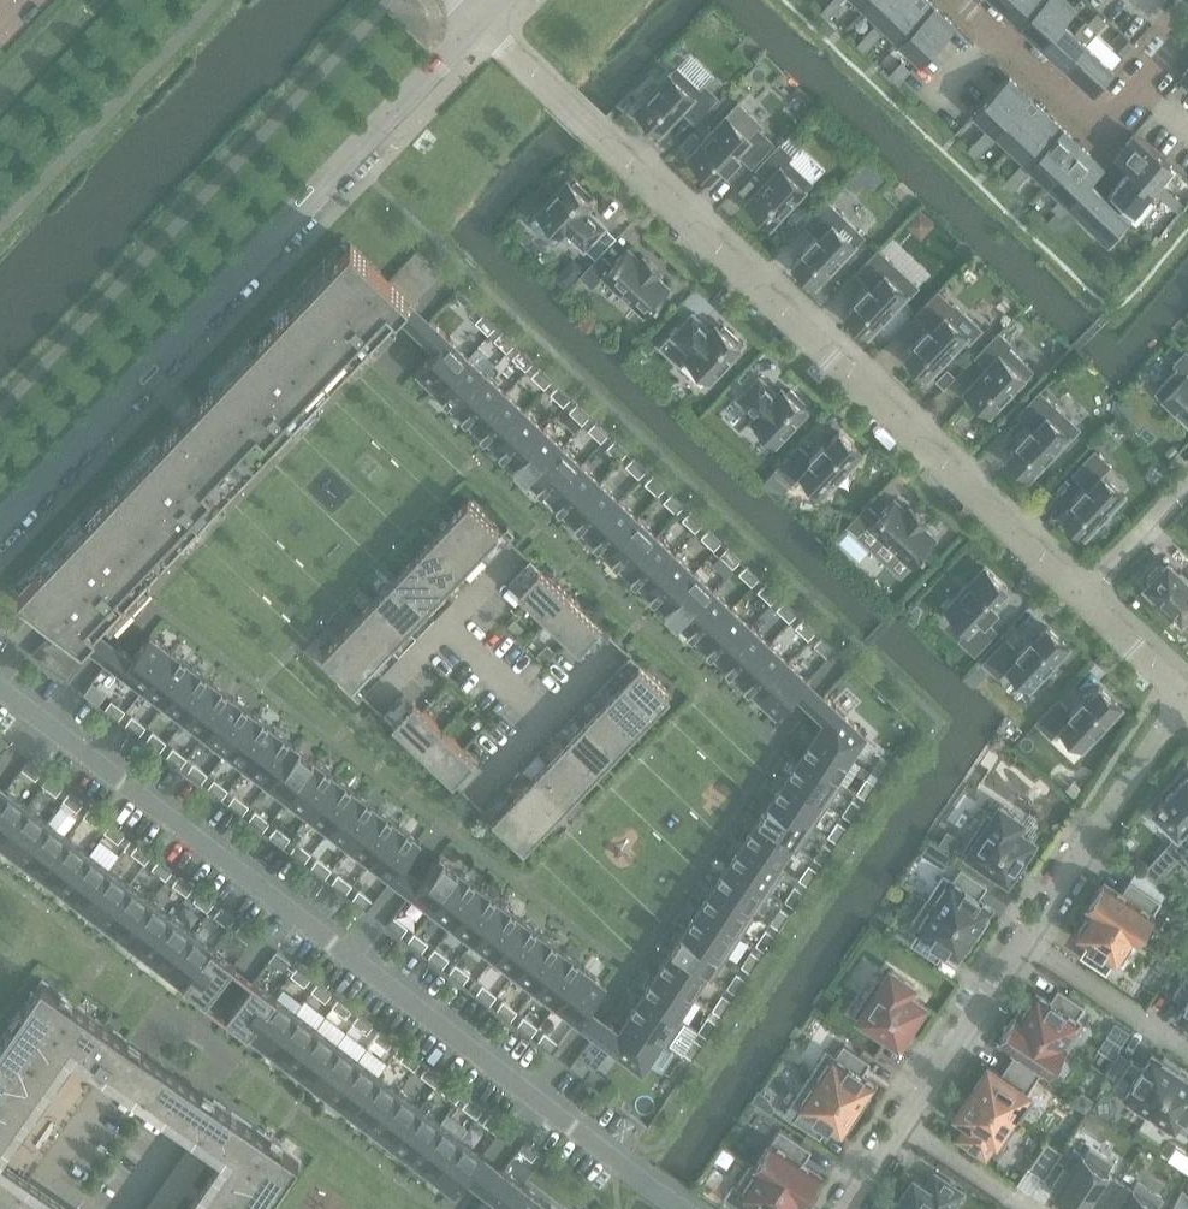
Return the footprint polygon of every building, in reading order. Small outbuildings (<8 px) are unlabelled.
[(829,17),(840,5),(835,0),(831,0),(822,10),(829,17)] [(880,19),(869,31),(877,38),(888,26),(883,22),(904,0),(871,0),(866,5),(880,19)] [(888,26),(902,40),(935,5),(929,0),(904,0),(883,22),(888,26)] [(1023,22),(1043,0),(1010,0),(1005,6),(1023,22)] [(1075,5),(1069,0),(1043,0),(1023,22),(1042,40),(1061,19),(1062,20),(1075,5)] [(921,58),(954,23),(935,5),(902,40),(921,58)] [(1108,20),(1098,11),(1088,22),(1098,31),(1108,20)] [(1086,43),(1062,20),(1061,19),(1042,40),(1067,63),(1086,43)] [(857,43),(865,50),(877,38),(869,31),(857,43)] [(1121,33),(1113,42),(1125,53),(1134,44),(1121,33)] [(1094,87),(1113,67),(1086,43),(1067,63),(1094,87)] [(898,82),(911,69),(902,61),(889,74),(898,82)] [(635,111),(659,134),(682,109),(694,121),(718,96),(705,84),(701,89),(677,66),(635,111)] [(953,134),(953,135),(976,111),(991,124),(995,128),(1028,94),(1009,75),(953,134)] [(999,132),(1013,145),(1046,111),(1028,94),(995,128),(991,124),(979,136),(988,144),(999,132)] [(727,115),(688,156),(711,178),(718,172),(724,165),(727,168),(740,154),(752,165),(763,154),(774,142),(767,136),(760,129),(763,125),(739,102),(727,115)] [(1046,111),(1013,145),(1026,158),(1031,162),(1064,128),(1046,111)] [(1035,166),(1049,180),(1082,146),(1064,128),(1031,162),(1026,158),(1015,170),(1024,178),(1035,166)] [(693,130),(681,144),(688,151),(701,137),(693,130)] [(1134,133),(1117,153),(1132,166),(1154,184),(1157,180),(1170,164),(1187,179),(1187,177),(1134,133)] [(967,148),(976,157),(988,144),(979,136),(967,148)] [(812,182),(788,159),(792,155),(780,143),(757,167),(769,179),(746,203),(770,226),(812,182)] [(1073,202),(1068,198),(1101,164),(1082,146),(1049,180),(1064,194),(1052,206),(1061,215),(1073,202)] [(865,158),(854,169),(861,177),(868,177),(876,169),(865,158)] [(1107,197),(1088,179),(1102,164),(1101,164),(1068,198),(1073,202),(1110,237),(1127,216),(1106,198),(1107,197)] [(1164,199),(1171,191),(1157,180),(1154,184),(1132,166),(1107,197),(1106,198),(1127,216),(1137,224),(1154,203),(1145,195),(1151,188),(1164,199)] [(1003,182),(1012,191),(1024,178),(1015,170),(1003,182)] [(573,185),(568,180),(557,192),(546,204),(537,214),(531,220),(531,225),(550,243),(555,243),(566,231),(585,248),(605,226),(587,209),(593,204),(588,199),(591,195),(576,181),(573,185)] [(545,181),(534,193),(546,204),(557,192),(545,181)] [(1185,203),(1171,191),(1164,199),(1179,211),(1185,203)] [(817,286),(860,241),(864,236),(826,199),(804,222),(816,233),(803,247),(806,250),(793,263),(817,286)] [(800,205),(789,216),(799,225),(809,214),(800,205)] [(351,243),(198,404),(181,421),(19,591),(61,624),(92,648),(93,648),(104,634),(96,628),(239,477),(256,459),(397,312),(404,318),(417,305),(389,279),(351,243)] [(581,275),(593,286),(603,275),(645,314),(669,288),(657,276),(661,272),(644,256),(640,260),(628,248),(612,264),(601,254),(581,275)] [(895,262),(894,263),(878,249),(856,272),(868,283),(855,296),(858,300),(845,313),(869,335),(908,294),(918,283),(895,262)] [(408,259),(389,279),(417,305),(430,291),(443,276),(431,264),(416,250),(408,259)] [(968,336),(945,314),(953,305),(938,290),(916,313),(928,325),(915,338),(918,341),(905,355),(929,377),(968,336)] [(672,335),(661,347),(679,364),(685,358),(709,381),(741,348),(736,344),(740,340),(724,326),(721,329),(716,325),(711,330),(693,313),(672,335)] [(495,327),(483,315),(475,322),(488,335),(495,327)] [(437,389),(469,355),(430,318),(418,332),(436,349),(417,370),(437,389)] [(1033,369),(1009,346),(1011,343),(999,331),(975,357),(985,366),(972,380),(975,383),(962,396),(986,419),(1033,369)] [(514,345),(502,332),(494,340),(507,352),(514,345)] [(533,363),(520,350),(513,358),(526,370),(533,363)] [(640,350),(634,356),(641,362),(647,356),(640,350)] [(1186,350),(1174,363),(1179,367),(1156,391),(1187,422),(1187,352),(1186,350)] [(437,389),(456,407),(488,373),(469,355),(437,389)] [(552,381),(539,368),(532,376),(544,388),(552,381)] [(456,407),(474,425),(506,391),(488,373),(456,407)] [(791,389),(787,392),(782,388),(777,393),(759,376),(738,398),(756,415),(751,421),(775,444),(807,411),(802,406),(806,403),(791,389)] [(571,399),(558,386),(550,394),(563,406),(571,399)] [(474,425),(493,442),(525,409),(506,391),(474,425)] [(1040,391),(1018,414),(1030,425),(1017,439),(1020,442),(1007,455),(1031,477),(1070,436),(1080,426),(1056,404),(1055,405),(1040,391)] [(1119,403),(1115,417),(1127,420),(1130,405),(1119,403)] [(589,417),(577,404),(569,412),(582,424),(589,417)] [(493,442),(512,460),(544,426),(525,409),(493,442)] [(608,435),(596,422),(588,430),(601,442),(608,435)] [(512,460),(531,478),(563,444),(544,426),(512,460)] [(792,482),(801,473),(824,495),(863,453),(839,431),(826,445),(823,442),(810,456),(798,444),(777,467),(792,482)] [(627,453),(615,440),(607,448),(620,460),(627,453)] [(531,478),(549,496),(581,462),(563,444),(531,478)] [(1102,473),(1110,464),(1095,450),(1073,473),(1085,484),(1072,498),(1075,501),(1062,514),(1086,536),(1125,495),(1102,473)] [(646,471),(633,458),(626,466),(639,478),(646,471)] [(549,496),(568,514),(600,480),(581,462),(549,496)] [(665,489),(652,476),(645,484),(657,496),(665,489)] [(568,514),(587,532),(619,498),(600,480),(568,514)] [(684,507),(672,495),(664,502),(677,515),(684,507)] [(587,532),(606,550),(638,516),(619,498),(587,532)] [(859,536),(870,525),(911,564),(936,538),(924,526),(928,522),(911,506),(907,510),(894,498),(878,515),(867,505),(848,525),(859,536)] [(512,542),(513,541),(470,499),(449,521),(480,551),(500,530),(512,542)] [(702,524),(690,512),(682,519),(695,532),(702,524)] [(606,550),(625,568),(657,534),(638,516),(606,550)] [(480,551),(449,521),(431,540),(462,569),(480,551)] [(721,542),(709,530),(701,537),(714,550),(721,542)] [(625,568),(644,586),(676,552),(657,534),(625,568)] [(462,569),(431,540),(413,558),(445,588),(462,569)] [(740,561),(728,548),(720,556),(733,568),(740,561)] [(644,586),(663,604),(695,570),(676,552),(644,586)] [(549,618),(570,596),(528,555),(527,556),(526,555),(526,556),(538,567),(518,589),(529,599),(549,618)] [(445,588),(413,558),(395,577),(427,607),(445,588)] [(1168,561),(1164,566),(1160,562),(1146,578),(1149,581),(1145,586),(1170,610),(1168,612),(1172,615),(1174,613),(1187,626),(1187,580),(1168,561)] [(759,578),(746,566),(739,573),(752,586),(759,578)] [(945,607),(968,629),(959,638),(975,653),(997,630),(985,619),(998,605),(995,602),(1008,588),(984,566),(945,607)] [(663,604),(682,622),(714,588),(695,570),(663,604)] [(427,607),(395,577),(378,596),(409,626),(427,607)] [(778,596),(765,584),(758,591),(771,604),(778,596)] [(682,622),(701,640),(733,606),(714,588),(682,622)] [(409,626),(378,596),(360,615),(391,645),(409,626)] [(570,596),(549,618),(569,637),(580,647),(600,626),(612,638),(613,638),(613,637),(613,636),(570,596)] [(797,614),(784,602),(777,609),(789,622),(797,614)] [(701,640),(719,658),(751,624),(733,606),(701,640)] [(391,645),(360,615),(342,634),(373,663),(391,645)] [(514,617),(507,625),(518,635),(525,627),(514,617)] [(816,632),(803,620),(796,627),(808,640),(816,632)] [(93,648),(92,648),(61,624),(32,653),(68,680),(93,648)] [(719,658),(738,676),(770,642),(751,624),(719,658)] [(999,676),(1008,667),(1031,689),(1070,647),(1046,625),(1033,639),(1030,636),(1017,649),(1005,638),(984,661),(999,676)] [(144,687),(172,650),(150,634),(133,656),(119,645),(108,660),(109,660),(144,687)] [(373,663),(342,634),(321,655),(364,696),(365,695),(366,696),(366,695),(354,684),(373,663)] [(822,638),(814,645),(827,658),(834,650),(822,638)] [(738,676),(757,694),(789,660),(770,642),(738,676)] [(556,651),(547,644),(537,655),(545,663),(556,651)] [(144,687),(165,703),(193,666),(172,650),(144,687)] [(651,713),(671,691),(628,650),(627,651),(638,663),(619,683),(651,713)] [(789,660),(757,694),(777,713),(796,692),(798,694),(810,680),(809,679),(789,660)] [(165,703),(185,719),(213,682),(193,666),(165,703)] [(185,719),(206,735),(234,698),(213,682),(185,719)] [(651,713),(619,683),(601,702),(633,732),(651,713)] [(103,694),(91,685),(85,693),(97,702),(103,694)] [(1099,685),(1086,699),(1083,696),(1070,709),(1058,698),(1036,721),(1052,736),(1060,727),(1083,749),(1122,707),(1099,685)] [(815,734),(850,757),(866,734),(824,694),(812,707),(825,719),(815,734)] [(206,735),(226,751),(255,714),(234,698),(206,735)] [(422,751),(443,729),(423,709),(413,699),(393,721),(380,709),(379,710),(422,751)] [(112,700),(105,709),(119,719),(126,711),(112,700)] [(633,732),(601,702),(584,721),(615,750),(633,732)] [(468,720),(477,728),(484,721),(475,713),(468,720)] [(226,751),(247,766),(275,730),(255,714),(226,751)] [(132,716),(126,724),(140,735),(146,727),(132,716)] [(566,739),(597,769),(615,750),(584,721),(566,739)] [(454,779),(474,758),(443,729),(422,751),(465,792),(466,791),(466,792),(467,791),(454,779)] [(275,730),(247,766),(268,782),(296,745),(275,730)] [(153,732),(146,740),(160,751),(167,743),(153,732)] [(837,778),(850,757),(815,734),(801,755),(842,783),(843,782),(837,778)] [(579,788),(597,769),(566,739),(548,758),(579,788)] [(268,782),(289,798),(317,761),(296,745),(268,782)] [(173,748),(167,756),(181,767),(187,758),(173,748)] [(828,804),(842,783),(801,755),(786,777),(828,804)] [(880,777),(890,762),(881,756),(871,771),(880,777)] [(561,807),(579,788),(548,758),(530,777),(561,807)] [(36,779),(42,771),(28,760),(22,768),(36,779)] [(289,798),(309,814),(337,777),(317,761),(289,798)] [(194,763),(187,772),(202,782),(208,774),(194,763)] [(56,795),(63,786),(49,775),(42,784),(56,795)] [(1167,846),(1179,858),(1187,848),(1187,775),(1164,800),(1162,798),(1159,802),(1161,803),(1153,811),(1177,834),(1167,846)] [(309,814),(330,830),(358,793),(337,777),(309,814)] [(512,796),(543,826),(561,807),(530,777),(512,796)] [(813,826),(828,804),(786,777),(772,799),(813,826)] [(866,798),(875,784),(866,778),(857,792),(866,798)] [(214,779),(208,788),(222,798),(229,790),(214,779)] [(6,787),(0,794),(0,838),(26,803),(6,787)] [(77,811),(84,802),(69,791),(63,800),(77,811)] [(330,830),(350,846),(379,809),(358,793),(330,830)] [(235,795),(229,804),(243,814),(249,806),(235,795)] [(481,806),(480,807),(523,847),(543,826),(512,796),(493,816),(481,805),(481,806)] [(799,848),(813,826),(772,799),(758,820),(799,848)] [(851,820),(861,805),(852,799),(842,814),(851,820)] [(19,856),(47,819),(26,803),(0,838),(0,842),(19,856)] [(1035,840),(1018,829),(1023,820),(1000,805),(994,813),(987,808),(960,848),(1008,880),(1035,840)] [(98,826),(104,818),(90,807),(83,815),(98,826)] [(350,846),(371,862),(399,825),(379,809),(350,846)] [(256,811),(250,820),(264,830),(270,822),(256,811)] [(19,856),(40,872),(68,835),(47,819),(19,856)] [(798,849),(799,848),(758,820),(743,842),(785,870),(785,868),(786,868),(780,864),(792,845),(798,849)] [(837,842),(847,827),(838,821),(828,836),(837,842)] [(119,842),(125,834),(111,823),(104,831),(119,842)] [(371,862),(394,879),(406,865),(404,863),(421,841),(399,825),(371,862)] [(277,827),(270,835),(284,846),(291,838),(277,827)] [(960,838),(947,830),(939,843),(952,851),(960,838)] [(40,872),(61,888),(89,851),(68,835),(40,872)] [(929,840),(921,853),(933,860),(941,848),(929,840)] [(770,891),(785,870),(743,842),(729,864),(770,891)] [(297,843),(291,851),(305,862),(311,854),(297,843)] [(822,863),(832,849),(823,843),(814,857),(822,863)] [(152,855),(138,844),(131,852),(146,863),(152,855)] [(1179,858),(1187,866),(1187,848),(1179,858)] [(61,888),(82,904),(110,867),(89,851),(61,888)] [(421,876),(409,891),(433,909),(461,872),(439,855),(422,877),(421,876)] [(318,859),(311,867),(326,878),(332,869),(318,859)] [(173,871),(159,860),(152,868),(166,879),(173,871)] [(756,913),(770,891),(729,864),(714,885),(756,913)] [(808,885),(818,870),(809,864),(799,879),(808,885)] [(82,904),(102,920),(131,883),(110,867),(82,904)] [(950,879),(944,875),(928,899),(979,934),(990,918),(985,915),(991,906),(979,898),(987,884),(961,867),(952,880),(950,879)] [(433,909),(453,925),(482,888),(461,872),(433,909)] [(338,874),(332,883),(346,893),(353,885),(338,874)] [(194,887),(179,876),(173,884),(187,895),(194,887)] [(1121,893),(1104,881),(1087,907),(1092,910),(1136,939),(1137,937),(1161,900),(1130,879),(1121,893)] [(102,920),(123,936),(152,899),(131,883),(102,920)] [(741,935),(756,913),(714,885),(700,907),(741,935)] [(794,907),(803,892),(795,886),(785,901),(794,907)] [(453,925),(474,941),(502,904),(482,888),(453,925)] [(373,901),(359,890),(353,898),(367,909),(373,901)] [(214,902),(200,892),(194,900),(208,911),(214,902)] [(123,936),(144,952),(173,915),(152,899),(123,936)] [(964,946),(969,949),(979,934),(928,899),(912,923),(918,927),(918,928),(920,929),(911,942),(937,960),(946,947),(958,955),(964,946)] [(474,941),(495,956),(523,919),(502,904),(474,941)] [(235,918),(221,907),(214,916),(228,927),(235,918)] [(685,929),(727,957),(741,935),(700,907),(685,929)] [(779,928),(789,913),(780,908),(770,922),(779,928)] [(1117,960),(1124,964),(1140,939),(1137,937),(1136,939),(1092,910),(1076,933),(1089,942),(1080,955),(1106,972),(1115,959),(1117,960)] [(144,952),(165,968),(193,931),(173,915),(144,952)] [(402,936),(408,927),(394,917),(388,925),(402,936)] [(495,956),(515,972),(544,935),(523,919),(495,956)] [(241,923),(235,932),(249,943),(256,934),(241,923)] [(671,951),(713,978),(727,957),(685,929),(671,951)] [(765,950),(774,935),(766,930),(756,944),(765,950)] [(165,968),(186,984),(214,947),(193,931),(165,968)] [(408,941),(422,952),(429,943),(415,933),(408,941)] [(515,972),(536,988),(564,951),(544,935),(515,972)] [(235,963),(214,947),(186,984),(207,1000),(235,963)] [(429,957),(443,967),(449,959),(435,948),(429,957)] [(276,950),(270,958),(285,970),(291,962),(276,950)] [(536,988),(556,1004),(585,967),(564,951),(536,988)] [(712,980),(713,978),(671,951),(657,972),(692,996),(705,976),(712,980)] [(750,972),(760,957),(751,951),(741,966),(750,972)] [(1175,964),(1161,955),(1152,968),(1167,977),(1175,964)] [(450,972),(464,983),(470,975),(456,964),(450,972)] [(305,985),(312,977),(297,966),(291,975),(305,985)] [(556,1004),(580,1022),(591,1007),(589,1006),(606,983),(585,967),(556,1004)] [(878,973),(851,1012),(899,1044),(926,1004),(909,993),(914,985),(891,969),(885,977),(878,973)] [(679,1015),(692,996),(657,972),(642,994),(684,1022),(685,1020),(679,1015)] [(736,993),(746,979),(737,973),(727,988),(736,993)] [(1187,1022),(1187,973),(1173,995),(1186,1004),(1178,1016),(1187,1022)] [(254,978),(226,1015),(246,1031),(275,994),(254,978)] [(103,1022),(78,1005),(67,997),(42,980),(0,1040),(0,1142),(71,1039),(109,1065),(196,1126),(233,1152),(194,1208),(264,1208),(299,1158),(277,1142),(270,1138),(257,1129),(251,1124),(231,1111),(225,1107),(216,1100),(214,1099),(127,1039),(125,1037),(103,1022)] [(326,1001),(332,993),(318,982),(312,990),(326,1001)] [(483,985),(477,993),(491,1004),(497,995),(483,985)] [(1031,1001),(1026,998),(1013,1018),(1062,1051),(1064,1047),(1067,1049),(1084,1024),(1077,1020),(1078,1020),(1076,1018),(1085,1005),(1058,988),(1049,1001),(1037,993),(1031,1001)] [(246,1031),(267,1047),(296,1010),(275,994),(246,1031)] [(670,1043),(684,1022),(642,994),(628,1016),(670,1043)] [(722,1015),(731,1000),(723,995),(713,1009),(722,1015)] [(346,1017),(353,1009),(339,998),(332,1006),(346,1017)] [(504,1000),(497,1009),(511,1020),(518,1011),(504,1000)] [(267,1047),(288,1063),(317,1026),(296,1010),(267,1047)] [(367,1033),(373,1024),(359,1014),(353,1022),(367,1033)] [(524,1016),(518,1025),(532,1035),(538,1027),(524,1016)] [(670,1043),(628,1016),(619,1029),(606,1019),(595,1033),(643,1070),(662,1040),(669,1045),(670,1043)] [(707,1037),(717,1022),(708,1016),(698,1031),(707,1037)] [(1013,1018),(1000,1038),(1017,1050),(1009,1062),(1035,1080),(1043,1067),(1048,1071),(1062,1051),(1013,1018)] [(1130,1031),(1115,1022),(1107,1035),(1121,1044),(1130,1031)] [(288,1063),(309,1079),(337,1042),(317,1026),(288,1063)] [(380,1030),(374,1038),(388,1049),(394,1040),(380,1030)] [(559,1043),(545,1032),(538,1040),(552,1051),(559,1043)] [(693,1058),(703,1044),(694,1038),(684,1053),(693,1058)] [(309,1079),(330,1095),(358,1058),(337,1042),(309,1079)] [(833,1056),(827,1052),(811,1075),(858,1106),(874,1082),(861,1074),(870,1061),(844,1043),(835,1056),(833,1055),(833,1056)] [(421,1061),(407,1050),(401,1059),(415,1070),(421,1061)] [(1181,1067),(1165,1056),(1161,1060),(1153,1055),(1145,1067),(1131,1058),(1114,1085),(1127,1093),(1126,1095),(1124,1099),(1149,1116),(1151,1112),(1178,1071),(1181,1067)] [(330,1095),(351,1111),(379,1074),(358,1058),(330,1095)] [(678,1080),(688,1065),(679,1060),(670,1074),(678,1080)] [(1112,1061),(1105,1071),(1110,1075),(1117,1064),(1112,1061)] [(1001,1074),(988,1066),(972,1090),(1019,1122),(1035,1098),(1029,1094),(1029,1093),(1027,1092),(1035,1080),(1009,1062),(1001,1074)] [(442,1077),(428,1066),(422,1075),(436,1086),(442,1077)] [(1178,1071),(1151,1112),(1174,1127),(1175,1125),(1187,1134),(1187,1078),(1178,1071)] [(351,1111),(372,1127),(400,1090),(379,1074),(351,1111)] [(841,1131),(857,1107),(858,1106),(811,1075),(786,1113),(794,1118),(794,1119),(820,1136),(829,1123),(841,1131)] [(463,1093),(449,1082),(442,1091),(456,1102),(463,1093)] [(393,1143),(421,1106),(400,1090),(372,1127),(393,1143)] [(997,1141),(1003,1146),(1019,1122),(972,1090),(956,1115),(968,1123),(959,1137),(986,1154),(995,1141),(997,1142),(997,1141)] [(1094,1099),(1081,1091),(1073,1104),(1086,1112),(1094,1099)] [(1109,1095),(1103,1091),(1093,1107),(1096,1108),(1108,1117),(1112,1111),(1109,1095)] [(484,1109),(469,1098),(463,1106),(477,1117),(484,1109)] [(413,1159),(442,1122),(421,1106),(393,1143),(413,1159)] [(490,1114),(484,1122),(497,1133),(504,1125),(490,1114)] [(434,1175),(463,1138),(442,1122),(413,1159),(434,1175)] [(812,1149),(780,1128),(758,1161),(807,1194),(820,1174),(803,1162),(812,1149)] [(483,1154),(483,1153),(463,1138),(434,1175),(455,1191),(483,1154)] [(1045,1176),(1062,1150),(1047,1140),(1029,1166),(1045,1176)] [(539,1151),(525,1141),(519,1150),(533,1160),(539,1151)] [(1168,1159),(1187,1172),(1187,1153),(1176,1146),(1168,1159)] [(1090,1200),(1102,1208),(1120,1180),(1108,1172),(1109,1171),(1083,1154),(1072,1171),(1065,1166),(1053,1185),(1060,1190),(1056,1195),(1078,1208),(1084,1208),(1090,1200)] [(807,1194),(758,1161),(756,1165),(753,1163),(738,1186),(733,1182),(722,1198),(739,1208),(753,1208),(756,1204),(764,1208),(796,1208),(807,1194)] [(9,1208),(66,1208),(28,1182),(0,1163),(0,1203),(9,1208)] [(484,1189),(500,1201),(511,1208),(550,1208),(552,1206),(501,1167),(484,1189)] [(926,1187),(914,1178),(898,1202),(897,1203),(907,1208),(959,1208),(954,1206),(954,1205),(953,1204),(962,1190),(935,1173),(926,1187)] [(1133,1188),(1120,1180),(1102,1208),(1104,1208),(1156,1208),(1159,1204),(1163,1197),(1138,1181),(1134,1188),(1133,1187),(1133,1188)] [(897,1203),(898,1202),(893,1199),(886,1208),(907,1208),(897,1203)]
